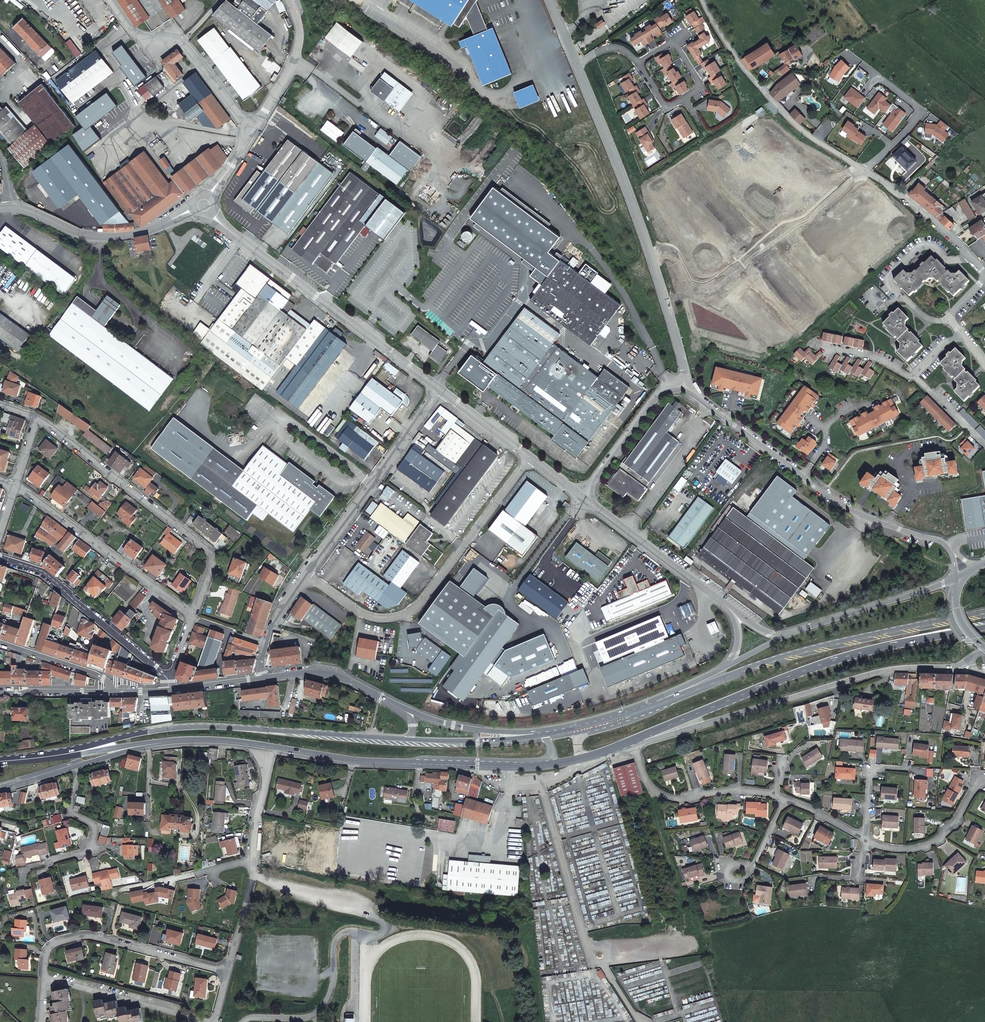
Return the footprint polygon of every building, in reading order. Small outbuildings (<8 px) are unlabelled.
[(136,25),(145,20),(152,31),(153,30),(170,19),(186,10),(182,4),(180,0),(119,0),(136,25)] [(217,10),(213,14),(260,51),(273,35),(258,24),(268,12),(276,1),(276,0),(235,0),(232,3),(228,0),(226,0),(217,10)] [(460,27),(467,17),(469,18),(475,35),(460,41),(463,48),(468,45),(481,75),(508,64),(493,27),(488,29),(480,10),(477,11),(474,5),(477,1),(477,0),(419,0),(460,27)] [(701,23),(703,22),(700,17),(698,18),(693,10),(685,15),(688,19),(689,19),(689,21),(690,24),(692,23),(694,27),(701,23)] [(656,22),(659,27),(664,24),(664,25),(667,23),(668,22),(669,22),(672,20),(667,12),(659,17),(658,15),(654,18),(656,22)] [(23,18),(12,28),(43,62),(54,53),(23,18)] [(338,22),(326,37),(352,58),(364,42),(338,22)] [(659,27),(656,22),(651,25),(650,23),(645,27),(646,29),(642,32),(648,42),(653,39),(649,33),(651,32),(653,34),(660,29),(659,27)] [(699,46),(704,43),(709,40),(710,38),(708,34),(706,35),(702,29),(704,27),(701,23),(694,27),(699,34),(698,35),(701,39),(698,39),(695,41),(699,46)] [(230,48),(214,28),(198,40),(245,100),(262,87),(243,62),(244,61),(242,57),(240,59),(231,47),(230,48)] [(642,32),(641,30),(634,34),(635,35),(630,38),(634,44),(641,40),(644,45),(648,42),(642,32)] [(74,35),(85,50),(90,46),(79,32),(74,35)] [(119,50),(142,81),(155,71),(152,66),(153,65),(134,39),(132,40),(131,38),(119,47),(120,49),(119,50)] [(699,46),(695,41),(693,42),(692,41),(687,45),(689,48),(693,49),(691,51),(695,57),(698,55),(701,53),(698,47),(699,46)] [(775,54),(768,42),(741,59),(749,71),(764,61),(767,59),(775,54)] [(785,63),(789,70),(792,68),(788,61),(793,57),(796,61),(801,58),(800,56),(802,55),(796,44),(780,54),(785,63)] [(3,78),(1,76),(15,65),(0,48),(0,81),(3,78)] [(92,88),(112,72),(100,55),(102,54),(99,49),(86,59),(84,57),(79,60),(81,62),(78,64),(77,62),(55,80),(72,103),(88,91),(91,94),(94,91),(92,88)] [(178,50),(163,61),(166,65),(162,68),(165,71),(168,68),(176,79),(183,74),(175,63),(183,57),(178,50)] [(661,62),(664,67),(670,63),(672,62),(670,58),(671,57),(668,53),(665,54),(665,56),(664,56),(662,53),(655,57),(659,64),(661,62)] [(268,58),(262,65),(272,72),(278,65),(268,58)] [(702,61),(700,63),(704,69),(706,68),(707,69),(711,70),(709,71),(711,75),(715,73),(720,69),(714,60),(710,63),(707,58),(702,61)] [(843,74),(850,67),(842,60),(835,67),(830,76),(839,82),(841,77),(841,76),(842,73),(843,74)] [(668,74),(673,81),(677,79),(681,76),(678,70),(675,72),(675,69),(673,67),(672,67),(670,63),(664,67),(661,68),(666,75),(668,74)] [(780,68),(778,70),(782,75),(789,70),(785,63),(780,68)] [(484,84),(512,73),(508,64),(481,75),(484,84)] [(168,68),(165,71),(173,82),(176,79),(168,68)] [(274,72),(270,78),(274,82),(278,75),(274,72)] [(371,91),(399,112),(404,105),(403,105),(412,92),(385,72),(371,91)] [(629,72),(622,76),(625,80),(621,82),(626,90),(629,88),(634,86),(632,82),(631,82),(630,80),(633,78),(629,72)] [(770,93),(777,101),(782,97),(806,79),(802,74),(792,72),(777,83),(770,93)] [(183,83),(190,93),(203,82),(196,73),(183,83)] [(711,75),(708,77),(711,83),(714,81),(715,82),(716,84),(718,88),(726,83),(721,75),(717,77),(715,73),(711,75)] [(156,77),(138,90),(149,105),(167,91),(164,87),(164,88),(156,77)] [(673,81),(670,83),(675,91),(677,89),(680,94),(688,89),(686,85),(687,84),(684,80),(681,82),(681,83),(679,83),(677,79),(673,81)] [(217,127),(218,128),(231,118),(203,82),(190,93),(192,96),(174,109),(179,116),(189,118),(191,118),(196,115),(204,124),(217,127)] [(521,107),(540,99),(533,83),(515,91),(521,107)] [(36,124),(36,125),(53,143),(76,124),(42,84),(18,105),(19,107),(20,106),(36,124)] [(640,90),(636,84),(634,86),(629,88),(632,93),(628,95),(634,103),(637,102),(641,99),(639,95),(638,95),(638,93),(637,92),(640,90)] [(851,88),(844,97),(858,108),(866,98),(858,92),(858,93),(851,88)] [(879,108),(886,113),(888,110),(892,105),(885,100),(887,98),(880,92),(867,108),(875,114),(879,108)] [(647,104),(643,97),(641,99),(637,102),(639,106),(635,109),(640,118),(649,112),(647,108),(645,109),(645,106),(645,105),(647,104)] [(709,99),(707,109),(717,110),(717,109),(719,110),(718,111),(723,116),(730,108),(721,101),(709,99)] [(898,124),(906,113),(893,103),(892,105),(888,110),(892,113),(883,124),(890,129),(894,123),(897,123),(898,124)] [(14,145),(29,131),(8,107),(4,110),(0,105),(0,106),(0,136),(5,142),(8,139),(14,145)] [(790,114),(800,123),(805,118),(794,107),(790,114)] [(681,113),(671,119),(676,127),(678,127),(679,126),(680,128),(679,129),(682,134),(685,132),(687,135),(693,131),(681,113)] [(342,131),(326,119),(320,127),(336,139),(342,131)] [(855,124),(848,120),(842,129),(848,133),(847,135),(852,139),(852,138),(861,144),(866,136),(857,130),(859,129),(854,125),(855,124)] [(948,126),(941,121),(937,126),(937,125),(936,126),(933,126),(933,125),(926,124),(925,133),(933,134),(943,142),(949,135),(944,131),(948,126)] [(894,123),(890,129),(892,131),(898,124),(897,123),(894,123)] [(14,145),(10,149),(27,167),(53,143),(36,125),(29,131),(14,145)] [(645,126),(636,132),(648,151),(654,147),(651,142),(652,141),(648,133),(649,132),(645,126)] [(348,146),(358,134),(353,130),(343,142),(348,146)] [(388,154),(377,145),(375,147),(358,134),(348,146),(365,159),(360,166),(364,169),(370,162),(396,182),(407,168),(409,169),(420,155),(399,139),(388,154)] [(302,182),(318,161),(287,138),(260,175),(256,172),(234,202),(250,213),(253,209),(272,223),(302,182)] [(122,211),(71,142),(34,170),(65,212),(83,198),(102,224),(103,224),(122,211)] [(226,162),(228,158),(218,144),(211,149),(210,148),(172,177),(175,180),(185,194),(225,163),(226,162)] [(902,147),(891,158),(905,171),(916,161),(902,147)] [(108,183),(106,185),(128,215),(131,213),(170,184),(145,152),(131,162),(129,160),(120,166),(123,169),(106,181),(108,183)] [(161,160),(167,168),(171,165),(165,157),(161,160)] [(333,172),(318,161),(302,182),(272,223),(287,234),(333,172)] [(102,174),(106,181),(123,169),(120,166),(117,162),(102,174)] [(349,171),(291,249),(312,265),(313,263),(326,273),(334,263),(335,264),(384,197),(349,171)] [(131,213),(142,227),(144,225),(185,194),(175,180),(170,184),(131,213)] [(909,194),(930,211),(931,211),(937,216),(946,210),(942,204),(925,190),(926,189),(920,184),(914,191),(912,190),(909,194)] [(542,284),(560,260),(549,252),(560,237),(554,232),(559,226),(535,208),(530,214),(522,208),(512,201),(494,187),(471,218),(537,267),(531,275),(542,284)] [(979,194),(970,200),(979,213),(984,208),(984,202),(979,194)] [(512,201),(522,208),(525,204),(515,197),(512,201)] [(965,197),(958,202),(970,219),(977,215),(965,197)] [(957,211),(953,205),(946,210),(937,216),(936,216),(949,228),(954,223),(947,218),(957,211)] [(122,211),(103,224),(104,224),(104,227),(104,231),(115,232),(136,229),(135,223),(131,223),(122,211)] [(982,219),(969,227),(974,234),(976,233),(979,238),(984,234),(984,227),(984,224),(982,219)] [(38,250),(8,228),(0,238),(0,246),(44,278),(57,288),(69,272),(38,250)] [(979,238),(977,239),(977,240),(968,246),(971,251),(982,244),(980,240),(984,237),(984,238),(984,234),(979,238)] [(149,237),(135,240),(138,253),(152,251),(149,237)] [(573,257),(567,265),(573,269),(578,261),(573,257)] [(895,280),(910,296),(926,281),(927,282),(932,277),(938,282),(939,281),(955,297),(970,281),(960,271),(955,277),(951,274),(950,275),(948,275),(947,273),(948,272),(933,257),(917,272),(918,273),(917,275),(915,275),(913,273),(910,276),(905,271),(895,280)] [(530,300),(590,345),(599,334),(606,325),(620,305),(573,269),(567,265),(561,260),(560,260),(542,284),(530,300)] [(202,344),(208,349),(225,327),(249,295),(262,277),(264,275),(251,266),(236,285),(242,290),(202,344)] [(76,278),(69,272),(57,288),(64,294),(76,278)] [(225,327),(208,349),(220,358),(263,390),(287,357),(298,367),(325,329),(314,320),(310,326),(306,331),(287,316),(291,311),(295,305),(289,301),(293,296),(264,275),(262,277),(249,295),(225,327)] [(67,311),(49,335),(58,342),(87,364),(149,411),(159,398),(173,378),(141,354),(105,327),(121,305),(108,296),(97,311),(78,296),(67,311)] [(598,377),(553,343),(560,334),(525,307),(510,327),(483,362),(498,373),(490,385),(514,404),(520,408),(555,435),(551,439),(576,459),(630,387),(604,368),(598,377)] [(898,352),(908,362),(924,347),(909,331),(910,330),(904,324),(910,319),(900,309),(884,324),(899,339),(899,340),(898,341),(904,346),(903,347),(898,352)] [(310,326),(291,311),(287,316),(306,331),(310,326)] [(3,340),(18,351),(31,334),(4,315),(0,312),(0,337),(3,340)] [(416,323),(409,333),(430,349),(427,353),(436,360),(444,350),(435,342),(437,339),(416,323)] [(606,325),(599,334),(605,338),(610,331),(609,327),(606,325)] [(325,329),(298,367),(318,382),(346,344),(339,339),(342,333),(335,328),(331,333),(325,329)] [(834,335),(824,333),(823,339),(828,341),(828,342),(832,343),(834,335)] [(834,335),(832,343),(836,344),(837,342),(842,343),(843,337),(834,335)] [(855,339),(846,337),(845,344),(850,345),(850,347),(854,348),(855,339)] [(855,339),(854,348),(858,348),(858,347),(864,348),(865,341),(855,339)] [(812,350),(810,347),(805,352),(804,351),(803,353),(799,349),(794,354),(802,361),(805,358),(810,352),(811,351),(812,350)] [(957,349),(941,364),(956,379),(955,380),(960,386),(955,392),(965,402),(980,387),(965,371),(966,370),(961,364),(967,359),(957,349)] [(823,354),(820,351),(816,356),(815,355),(814,356),(810,352),(805,358),(813,365),(823,354)] [(498,373),(483,362),(474,354),(460,372),(485,391),(490,385),(498,373)] [(837,362),(841,357),(837,354),(829,368),(838,373),(840,370),(842,367),(837,364),(838,363),(837,362)] [(851,359),(848,357),(843,365),(842,367),(840,370),(849,375),(850,372),(852,369),(848,366),(849,365),(848,364),(851,359)] [(862,361),(859,359),(853,368),(852,369),(850,372),(859,377),(861,374),(863,371),(859,369),(860,367),(859,367),(862,361)] [(873,363),(869,361),(864,370),(863,371),(861,374),(870,380),(874,373),(869,371),(870,369),(869,369),(873,363)] [(298,409),(318,382),(298,367),(277,394),(298,409)] [(632,376),(635,373),(628,368),(626,371),(632,376)] [(766,379),(722,368),(717,386),(724,387),(723,391),(735,394),(736,390),(743,392),(742,396),(754,399),(755,395),(762,397),(766,379)] [(15,374),(10,370),(6,380),(3,391),(17,395),(20,384),(15,383),(13,382),(15,374)] [(373,377),(362,393),(382,408),(392,415),(402,402),(407,405),(409,402),(409,400),(409,398),(408,396),(407,394),(397,387),(393,392),(373,377)] [(808,388),(781,425),(794,435),(800,428),(802,425),(804,426),(805,427),(809,422),(806,420),(811,413),(814,416),(818,410),(817,410),(815,408),(817,405),(822,398),(808,388)] [(41,397),(30,393),(25,405),(28,406),(29,404),(38,407),(41,397)] [(362,393),(351,408),(371,423),(382,408),(362,393)] [(928,396),(921,403),(949,431),(956,424),(928,396)] [(853,422),(861,437),(902,415),(894,400),(885,405),(885,404),(882,406),(881,403),(880,403),(875,406),(876,409),(869,413),(868,409),(862,413),(864,416),(861,417),(861,418),(853,422)] [(88,430),(91,426),(60,405),(58,412),(86,432),(88,430)] [(424,426),(429,430),(445,410),(441,406),(424,426)] [(963,408),(958,412),(974,428),(978,423),(963,408)] [(26,420),(4,413),(2,420),(10,423),(11,421),(12,421),(8,434),(19,437),(23,425),(24,425),(26,420)] [(654,423),(667,433),(674,423),(661,413),(654,423)] [(454,424),(457,419),(452,415),(441,431),(448,436),(452,431),(450,429),(454,424)] [(607,483),(617,490),(625,496),(627,493),(629,491),(640,499),(648,489),(645,487),(649,482),(680,442),(667,433),(654,423),(624,463),(622,462),(607,483)] [(342,436),(349,427),(345,424),(339,433),(342,436)] [(454,424),(450,429),(452,431),(448,436),(437,450),(430,444),(425,450),(457,473),(480,443),(454,424)] [(975,428),(984,439),(984,430),(979,424),(975,428)] [(365,459),(378,441),(357,425),(356,426),(353,430),(349,427),(342,436),(340,439),(344,443),(349,447),(365,459)] [(108,454),(113,449),(88,430),(86,432),(83,435),(108,454)] [(419,432),(412,441),(415,443),(422,434),(419,432)] [(802,443),(799,448),(805,452),(806,452),(811,455),(820,442),(812,437),(809,442),(806,439),(803,443),(802,443)] [(52,445),(53,444),(47,440),(40,450),(51,458),(57,450),(52,445)] [(349,447),(344,443),(341,447),(346,451),(349,447)] [(480,443),(457,473),(457,474),(474,488),(498,456),(480,443)] [(422,456),(425,451),(416,444),(398,469),(424,488),(439,468),(422,456)] [(270,512),(296,531),(311,510),(321,518),(336,496),(331,492),(330,494),(320,486),(319,487),(314,484),(315,483),(289,464),(265,446),(263,449),(246,471),(216,449),(193,480),(249,521),(254,513),(264,520),(270,512)] [(124,476),(137,459),(131,454),(121,448),(115,457),(113,456),(111,458),(113,459),(110,463),(113,466),(112,467),(124,476)] [(0,450),(0,469),(4,471),(10,453),(0,450)] [(917,469),(919,480),(928,478),(950,474),(951,475),(959,473),(957,462),(948,464),(946,455),(943,455),(942,452),(927,455),(927,458),(924,459),(926,468),(917,469)] [(833,454),(825,465),(833,471),(839,463),(837,462),(839,459),(833,454)] [(716,472),(731,484),(741,472),(725,460),(716,472)] [(289,464),(315,483),(316,481),(291,462),(289,464)] [(153,492),(156,487),(150,482),(153,478),(152,478),(156,472),(145,464),(141,469),(140,468),(134,477),(148,488),(144,492),(149,496),(152,492),(153,492)] [(40,467),(30,479),(40,487),(50,475),(40,467)] [(879,480),(871,474),(864,483),(871,488),(872,487),(891,501),(890,502),(897,507),(904,497),(897,493),(902,485),(899,483),(901,481),(889,472),(887,474),(884,472),(879,480)] [(439,506),(431,516),(445,527),(474,488),(457,474),(435,503),(439,506)] [(53,498),(50,502),(62,511),(78,490),(58,475),(51,485),(58,489),(52,497),(53,498)] [(687,481),(682,478),(674,489),(679,492),(687,481)] [(96,483),(91,491),(100,498),(108,488),(101,482),(99,485),(96,483)] [(548,497),(528,482),(506,512),(504,511),(498,519),(493,525),(489,531),(523,556),(538,536),(525,527),(548,497)] [(615,491),(617,490),(607,483),(606,484),(615,491)] [(330,494),(331,492),(321,485),(320,486),(330,494)] [(100,498),(91,491),(86,487),(84,490),(98,501),(100,498)] [(742,507),(767,526),(782,506),(757,487),(742,507)] [(627,493),(638,501),(640,499),(629,491),(627,493)] [(968,531),(984,528),(984,509),(984,502),(984,501),(984,496),(963,500),(968,531)] [(713,509),(697,497),(685,514),(667,538),(683,549),(713,509)] [(98,505),(106,512),(112,503),(109,500),(105,505),(102,503),(101,502),(98,505)] [(102,517),(106,512),(98,505),(92,501),(88,507),(102,517)] [(127,503),(122,510),(123,511),(119,515),(124,519),(128,522),(127,524),(130,527),(136,518),(133,516),(137,510),(127,503)] [(387,508),(376,522),(389,533),(404,544),(419,523),(408,515),(404,521),(387,508)] [(701,556),(781,616),(816,569),(739,511),(735,516),(733,514),(701,556)] [(57,523),(47,515),(35,536),(44,541),(57,523)] [(205,533),(211,524),(200,516),(197,519),(191,515),(186,522),(192,526),(193,524),(205,533)] [(76,537),(57,523),(44,541),(57,548),(52,555),(48,560),(44,565),(58,576),(66,567),(58,560),(76,537)] [(223,534),(211,524),(205,533),(216,542),(223,534)] [(420,525),(406,545),(434,566),(443,554),(427,542),(432,534),(420,525)] [(174,554),(182,543),(169,534),(172,530),(169,527),(168,528),(167,527),(163,533),(167,536),(161,544),(174,554)] [(376,539),(368,533),(357,546),(361,549),(360,551),(365,554),(369,548),(370,548),(372,545),(372,544),(376,539)] [(10,550),(9,554),(13,556),(14,551),(21,553),(26,540),(10,535),(5,548),(10,550)] [(84,557),(92,548),(82,541),(80,539),(73,548),(84,557)] [(126,539),(117,552),(121,555),(124,551),(135,559),(132,563),(138,567),(141,563),(142,561),(136,557),(144,547),(133,539),(130,542),(126,539)] [(598,583),(612,563),(608,560),(607,561),(604,558),(605,557),(598,552),(595,557),(577,544),(565,559),(598,583)] [(45,551),(34,548),(31,558),(42,562),(45,551)] [(385,576),(401,588),(420,563),(404,551),(385,576)] [(154,555),(146,566),(159,576),(167,564),(154,555)] [(688,557),(685,561),(693,567),(696,563),(688,557)] [(245,562),(235,558),(227,580),(237,584),(245,562)] [(141,563),(138,567),(143,571),(146,566),(141,563)] [(366,592),(378,577),(375,575),(359,563),(344,583),(359,594),(363,590),(366,592)] [(266,568),(260,577),(273,584),(275,580),(276,580),(279,574),(266,568)] [(81,575),(74,570),(68,578),(78,586),(82,580),(79,578),(81,575)] [(94,576),(96,577),(102,582),(106,576),(99,570),(94,576)] [(192,581),(181,573),(174,583),(169,580),(166,584),(171,588),(173,585),(183,592),(192,581)] [(114,582),(106,576),(102,582),(107,587),(109,588),(114,582)] [(399,605),(408,594),(401,588),(385,576),(382,580),(378,577),(366,592),(378,601),(387,608),(399,605)] [(107,587),(102,582),(96,577),(85,589),(84,591),(94,599),(100,593),(101,594),(107,587)] [(652,588),(649,581),(637,586),(633,577),(625,581),(628,589),(618,594),(620,601),(607,606),(607,607),(612,620),(606,623),(602,625),(613,653),(684,624),(667,582),(652,588)] [(463,698),(519,624),(507,616),(506,613),(505,610),(503,608),(500,606),(498,605),(494,605),(491,606),(489,607),(487,608),(485,610),(450,583),(420,624),(465,657),(464,658),(460,655),(451,668),(455,671),(444,685),(463,698)] [(230,587),(228,594),(237,597),(239,591),(230,587)] [(62,597),(55,591),(51,604),(59,607),(59,605),(62,598),(62,597)] [(131,606),(136,610),(146,597),(140,592),(131,606)] [(224,597),(225,598),(220,612),(231,616),(237,597),(228,594),(225,593),(224,597)] [(316,627),(328,613),(314,602),(313,603),(302,595),(298,600),(291,611),(301,618),(303,616),(316,627)] [(259,598),(252,596),(248,607),(255,609),(259,598)] [(273,603),(259,598),(255,609),(247,632),(262,637),(273,603)] [(161,618),(157,629),(167,635),(171,637),(173,632),(177,618),(169,615),(169,614),(169,613),(168,612),(167,611),(151,600),(147,606),(150,608),(152,610),(150,613),(157,618),(158,617),(161,618)] [(26,610),(6,603),(2,617),(4,617),(6,611),(13,613),(26,617),(28,611),(26,610)] [(534,611),(523,603),(520,607),(531,615),(534,611)] [(601,609),(606,623),(612,620),(607,607),(601,609)] [(124,630),(127,626),(131,621),(137,614),(132,609),(130,612),(127,615),(122,611),(114,622),(124,630)] [(343,626),(328,613),(316,627),(332,640),(343,626)] [(53,625),(62,628),(66,617),(56,614),(53,625)] [(84,615),(81,623),(78,633),(92,638),(94,632),(92,631),(95,624),(84,615)] [(34,620),(26,618),(22,630),(18,643),(25,646),(34,620)] [(36,621),(34,620),(25,646),(28,647),(36,621)] [(597,633),(582,622),(577,628),(578,628),(593,639),(597,633)] [(716,623),(708,626),(712,636),(721,633),(716,623)] [(36,649),(44,652),(48,640),(50,632),(52,627),(52,626),(45,624),(36,649)] [(205,628),(196,625),(195,627),(190,643),(205,648),(209,637),(203,635),(205,628)] [(6,626),(2,638),(18,643),(22,630),(6,626)] [(107,634),(101,629),(97,639),(101,641),(107,634)] [(167,635),(157,629),(152,647),(158,652),(166,652),(167,647),(169,640),(170,640),(171,637),(167,635)] [(198,668),(193,681),(219,678),(218,669),(212,670),(225,634),(212,629),(209,637),(205,648),(198,668)] [(274,632),(271,644),(276,645),(278,646),(281,634),(274,632)] [(422,632),(408,633),(409,647),(415,647),(417,648),(417,650),(433,662),(442,650),(426,637),(425,639),(423,637),(422,632)] [(259,646),(232,637),(230,643),(257,653),(259,646)] [(677,637),(625,659),(633,678),(685,657),(677,637)] [(122,646),(113,639),(104,649),(95,646),(93,653),(90,661),(93,661),(92,663),(104,667),(104,665),(108,666),(112,654),(119,656),(119,655),(122,646)] [(381,643),(362,639),(359,657),(377,661),(381,643)] [(51,654),(57,656),(61,644),(48,640),(44,652),(51,654)] [(57,656),(71,661),(76,644),(71,642),(69,647),(61,644),(57,656)] [(71,661),(88,667),(90,661),(93,653),(91,653),(91,654),(85,652),(86,649),(80,643),(77,642),(76,644),(71,661)] [(257,653),(230,643),(224,658),(224,660),(229,661),(230,660),(231,661),(234,652),(246,655),(249,656),(257,657),(258,653),(257,653)] [(129,653),(122,646),(119,655),(119,656),(117,660),(113,674),(125,679),(130,665),(126,664),(126,663),(124,662),(124,663),(119,662),(121,657),(127,659),(129,653)] [(269,651),(268,654),(272,654),(274,667),(302,663),(300,646),(275,650),(269,651)] [(13,684),(27,685),(27,671),(27,670),(17,670),(17,665),(21,665),(21,655),(14,652),(14,672),(13,684)] [(117,660),(119,656),(112,654),(108,666),(106,672),(113,674),(117,660)] [(141,684),(155,684),(158,677),(150,673),(151,670),(133,655),(130,665),(125,679),(141,684)] [(625,659),(601,669),(609,688),(633,678),(625,659)] [(229,663),(225,663),(227,675),(253,672),(256,661),(255,660),(229,663)] [(184,682),(193,681),(198,668),(191,665),(191,663),(183,661),(178,677),(184,682)] [(69,680),(72,671),(63,669),(43,662),(42,671),(42,685),(51,685),(52,675),(69,680)] [(13,684),(14,672),(12,672),(0,671),(0,684),(13,684)] [(27,685),(42,685),(42,671),(27,671),(27,685)] [(89,677),(77,673),(75,685),(85,685),(86,680),(89,681),(89,677)] [(896,673),(894,684),(907,684),(906,700),(916,702),(918,679),(908,679),(909,677),(909,673),(896,673)] [(920,688),(935,688),(936,674),(920,674),(920,688)] [(936,674),(935,688),(936,688),(950,689),(951,689),(954,674),(936,674)] [(970,675),(956,674),(955,688),(966,688),(970,675)] [(970,675),(966,688),(967,688),(969,689),(984,694),(984,679),(970,675)] [(306,695),(322,699),(322,696),(326,697),(328,687),(325,686),(325,685),(323,685),(310,681),(306,695)] [(271,707),(281,705),(278,685),(268,687),(243,691),(244,697),(242,697),(243,701),(269,698),(271,707)] [(169,697),(170,704),(175,704),(176,711),(178,711),(208,707),(206,692),(169,697)] [(974,706),(981,708),(984,697),(978,695),(974,706)] [(164,722),(173,720),(170,704),(169,697),(149,697),(152,723),(164,722)] [(123,698),(111,698),(111,702),(111,706),(115,706),(123,706),(123,698)] [(125,698),(124,711),(136,711),(139,698),(125,698)] [(368,716),(371,700),(371,699),(369,698),(367,705),(364,705),(363,709),(366,709),(365,715),(368,716)] [(866,709),(865,713),(870,713),(870,710),(873,711),(874,704),(871,704),(872,700),(859,698),(858,703),(856,703),(855,708),(866,709)] [(297,700),(292,699),(289,714),(293,715),(297,700)] [(92,717),(111,717),(111,710),(111,706),(111,702),(103,702),(103,701),(100,701),(100,702),(91,702),(91,705),(82,704),(82,701),(80,701),(80,705),(70,705),(70,719),(92,719),(92,717)] [(29,708),(14,708),(14,713),(13,713),(13,715),(14,715),(15,721),(29,720),(29,708)] [(813,725),(822,722),(819,714),(820,713),(819,709),(809,713),(813,725)] [(241,717),(282,718),(281,711),(240,710),(241,717)] [(123,729),(134,726),(135,723),(131,724),(130,720),(126,721),(125,719),(123,720),(123,722),(123,729)] [(784,731),(764,737),(767,746),(775,744),(775,743),(787,739),(784,731)] [(898,738),(877,737),(877,746),(898,747),(898,738)] [(865,739),(841,739),(841,749),(864,750),(865,739)] [(19,750),(36,747),(35,740),(23,741),(23,742),(18,743),(19,750)] [(913,755),(921,755),(928,756),(929,745),(914,744),(913,755)] [(969,747),(953,747),(953,757),(968,757),(969,747)] [(810,763),(811,764),(821,757),(816,749),(809,754),(809,755),(807,756),(806,755),(800,759),(802,762),(805,766),(810,763)] [(130,755),(129,758),(126,767),(139,770),(142,758),(130,755)] [(724,755),(724,765),(726,765),(725,772),(734,773),(735,755),(724,755)] [(693,763),(696,771),(697,771),(700,780),(701,780),(702,784),(709,781),(708,777),(709,777),(702,760),(693,763)] [(752,760),(751,771),(758,771),(765,772),(766,761),(752,760)] [(165,762),(163,778),(177,780),(179,765),(176,763),(165,762)] [(635,762),(633,763),(613,769),(621,799),(643,792),(635,762)] [(239,786),(246,785),(246,781),(249,780),(247,772),(247,773),(246,769),(247,769),(246,764),(236,765),(239,786)] [(676,767),(662,771),(665,781),(679,777),(676,767)] [(100,771),(104,784),(109,782),(109,781),(112,780),(109,769),(106,770),(100,771)] [(856,770),(838,769),(837,777),(855,778),(856,770)] [(98,785),(104,784),(100,771),(95,773),(92,774),(95,785),(98,784),(98,785)] [(448,773),(442,772),(442,773),(441,775),(440,786),(434,784),(434,791),(447,792),(448,773)] [(421,782),(422,782),(425,783),(431,784),(433,784),(434,784),(440,786),(441,775),(435,774),(427,774),(426,776),(422,776),(421,782)] [(477,777),(474,774),(473,779),(468,794),(478,797),(483,782),(477,777)] [(456,791),(468,794),(473,779),(460,776),(459,781),(457,781),(456,784),(458,785),(456,791)] [(954,777),(943,796),(952,801),(962,785),(960,784),(962,781),(954,777)] [(924,795),(925,787),(925,779),(915,778),(914,795),(924,795)] [(217,781),(216,799),(225,800),(226,795),(226,785),(225,785),(225,782),(217,781)] [(812,785),(807,785),(802,785),(802,781),(798,781),(797,791),(803,792),(803,793),(811,793),(812,785)] [(53,797),(58,795),(58,794),(61,793),(58,782),(55,783),(49,784),(53,797)] [(302,788),(280,783),(278,792),(287,794),(287,796),(296,798),(297,796),(300,797),(300,796),(302,796),(303,790),(302,789),(302,788)] [(47,798),(53,797),(49,784),(44,786),(44,787),(41,788),(44,798),(47,798)] [(332,784),(320,787),(323,800),(334,798),(332,784)] [(896,788),(880,787),(880,799),(889,800),(889,799),(896,799),(896,788)] [(407,804),(408,792),(395,791),(396,790),(386,789),(385,799),(393,800),(393,802),(407,804)] [(3,794),(5,806),(11,805),(11,804),(14,804),(11,793),(8,794),(8,793),(3,794)] [(952,801),(943,796),(941,799),(951,805),(952,801)] [(118,797),(116,807),(123,809),(125,799),(118,797)] [(833,809),(842,810),(842,808),(850,809),(851,799),(834,797),(833,809)] [(465,805),(461,815),(483,823),(486,824),(485,825),(487,826),(493,807),(467,798),(465,805)] [(299,809),(308,811),(309,803),(301,801),(299,809)] [(746,812),(755,812),(765,812),(765,803),(761,803),(757,803),(757,801),(746,801),(746,812)] [(146,802),(130,802),(130,815),(146,815),(146,802)] [(454,814),(461,815),(465,805),(461,804),(460,804),(456,803),(454,814)] [(736,811),(736,810),(736,803),(718,804),(718,815),(730,814),(730,811),(736,811)] [(682,810),(682,815),(684,815),(684,822),(698,822),(698,810),(682,810)] [(228,813),(215,812),(214,827),(225,827),(225,816),(228,816),(228,813)] [(62,819),(60,813),(53,816),(55,822),(62,819)] [(178,828),(179,815),(172,814),(172,816),(164,815),(163,823),(162,829),(171,830),(172,828),(178,828)] [(185,816),(179,815),(178,828),(179,828),(183,829),(183,831),(192,832),(193,825),(192,825),(193,818),(185,817),(185,816)] [(799,821),(786,816),(782,827),(787,829),(788,827),(796,830),(799,821)] [(899,817),(885,816),(884,825),(892,826),(892,827),(898,827),(899,817)] [(923,817),(914,816),(913,832),(922,833),(923,817)] [(454,821),(439,819),(439,827),(453,828),(454,821)] [(971,824),(968,831),(970,832),(966,839),(975,843),(982,829),(971,824)] [(71,836),(68,826),(59,829),(61,839),(63,845),(71,842),(70,836),(71,836)] [(834,832),(822,826),(817,836),(815,839),(825,844),(827,841),(829,842),(834,832)] [(7,838),(9,831),(2,829),(2,828),(0,827),(0,836),(1,837),(7,838)] [(18,833),(9,831),(7,838),(16,841),(18,833)] [(740,833),(726,837),(723,838),(726,849),(735,846),(734,844),(742,842),(740,833)] [(705,836),(691,840),(694,850),(708,846),(705,836)] [(130,838),(123,837),(123,845),(124,845),(124,855),(126,855),(134,855),(134,845),(134,840),(130,840),(130,838)] [(239,854),(237,848),(236,840),(221,842),(223,848),(228,847),(229,856),(239,854)] [(51,852),(48,842),(38,845),(37,842),(22,847),(24,853),(17,862),(17,866),(27,864),(26,860),(25,858),(25,857),(30,855),(32,855),(40,852),(41,855),(51,852)] [(182,846),(181,861),(188,862),(191,847),(182,846)] [(790,853),(780,848),(777,855),(773,863),(783,868),(790,853)] [(4,857),(11,859),(13,853),(6,850),(4,857)] [(954,850),(939,865),(941,870),(945,865),(950,870),(956,864),(955,863),(960,857),(954,850)] [(489,857),(474,856),(468,855),(467,863),(449,862),(448,875),(443,874),(442,891),(449,891),(448,896),(458,897),(458,892),(516,896),(519,866),(489,864),(489,857)] [(838,857),(823,856),(823,864),(830,864),(830,866),(838,866),(838,857)] [(873,867),(884,868),(884,866),(895,867),(896,857),(884,856),(884,858),(874,857),(873,867)] [(922,861),(916,862),(917,873),(932,872),(932,860),(923,861),(922,861)] [(688,878),(691,877),(699,874),(700,876),(706,874),(702,864),(685,870),(688,878)] [(977,870),(976,881),(984,881),(984,870),(977,870)] [(95,876),(98,885),(99,885),(101,892),(114,889),(112,881),(121,879),(119,871),(110,873),(110,875),(101,877),(101,875),(95,876)] [(41,880),(45,893),(56,890),(52,877),(41,880)] [(87,878),(72,882),(74,892),(90,888),(87,878)] [(882,883),(866,882),(865,892),(873,893),(873,891),(881,892),(882,883)] [(799,884),(801,894),(809,893),(807,884),(807,883),(799,884)] [(792,895),(801,894),(799,884),(791,885),(792,895)] [(772,887),(758,885),(757,895),(760,895),(759,902),(769,904),(772,887)] [(143,890),(131,892),(133,902),(145,899),(146,903),(159,900),(158,896),(161,896),(173,899),(175,890),(161,887),(156,888),(157,890),(157,892),(147,894),(147,892),(144,892),(143,890)] [(841,897),(842,897),(842,895),(849,896),(849,897),(858,898),(858,888),(841,887),(841,897)] [(28,899),(35,897),(33,888),(25,890),(25,889),(18,891),(19,894),(18,894),(16,894),(11,896),(10,896),(13,906),(21,904),(21,901),(28,899)] [(196,910),(202,907),(199,901),(200,901),(201,889),(190,889),(189,903),(191,908),(195,906),(196,910)] [(224,897),(218,900),(223,908),(232,903),(234,903),(238,891),(229,889),(227,896),(226,897),(224,897)] [(103,907),(84,905),(83,915),(101,917),(103,907)] [(67,907),(51,911),(54,922),(69,919),(67,907)] [(142,917),(123,912),(120,921),(131,924),(130,927),(139,929),(142,917)] [(24,937),(25,931),(25,927),(27,927),(28,921),(17,920),(16,928),(13,928),(12,935),(24,937)] [(169,929),(166,939),(171,940),(171,942),(180,944),(183,933),(169,929)] [(206,943),(205,944),(216,947),(217,938),(199,934),(197,941),(206,943)] [(83,946),(67,950),(70,960),(78,958),(77,954),(79,954),(84,953),(83,946)] [(28,950),(17,948),(16,959),(20,959),(20,968),(29,969),(30,960),(27,959),(28,950)] [(115,964),(116,961),(117,955),(108,952),(105,963),(106,964),(105,970),(104,971),(114,973),(117,964),(115,964)] [(138,962),(136,972),(138,972),(136,979),(137,980),(145,982),(150,965),(138,962)] [(601,979),(605,976),(600,969),(597,972),(601,979)] [(171,970),(169,978),(166,987),(177,990),(178,984),(179,981),(181,973),(171,970)] [(197,979),(194,991),(192,996),(202,999),(204,991),(205,991),(208,982),(197,979)] [(70,987),(53,992),(54,998),(57,997),(57,1001),(55,1002),(56,1004),(51,1005),(53,1013),(51,1013),(53,1020),(55,1020),(56,1021),(69,1021),(70,1020),(68,1010),(73,1008),(71,998),(72,998),(70,987)] [(95,1000),(97,1019),(121,1016),(122,1021),(143,1021),(141,1008),(127,1010),(127,1007),(118,1008),(117,1001),(103,1003),(103,999),(95,1000)] [(356,1018),(356,1013),(347,1013),(347,1018),(347,1021),(356,1021),(356,1018)]
